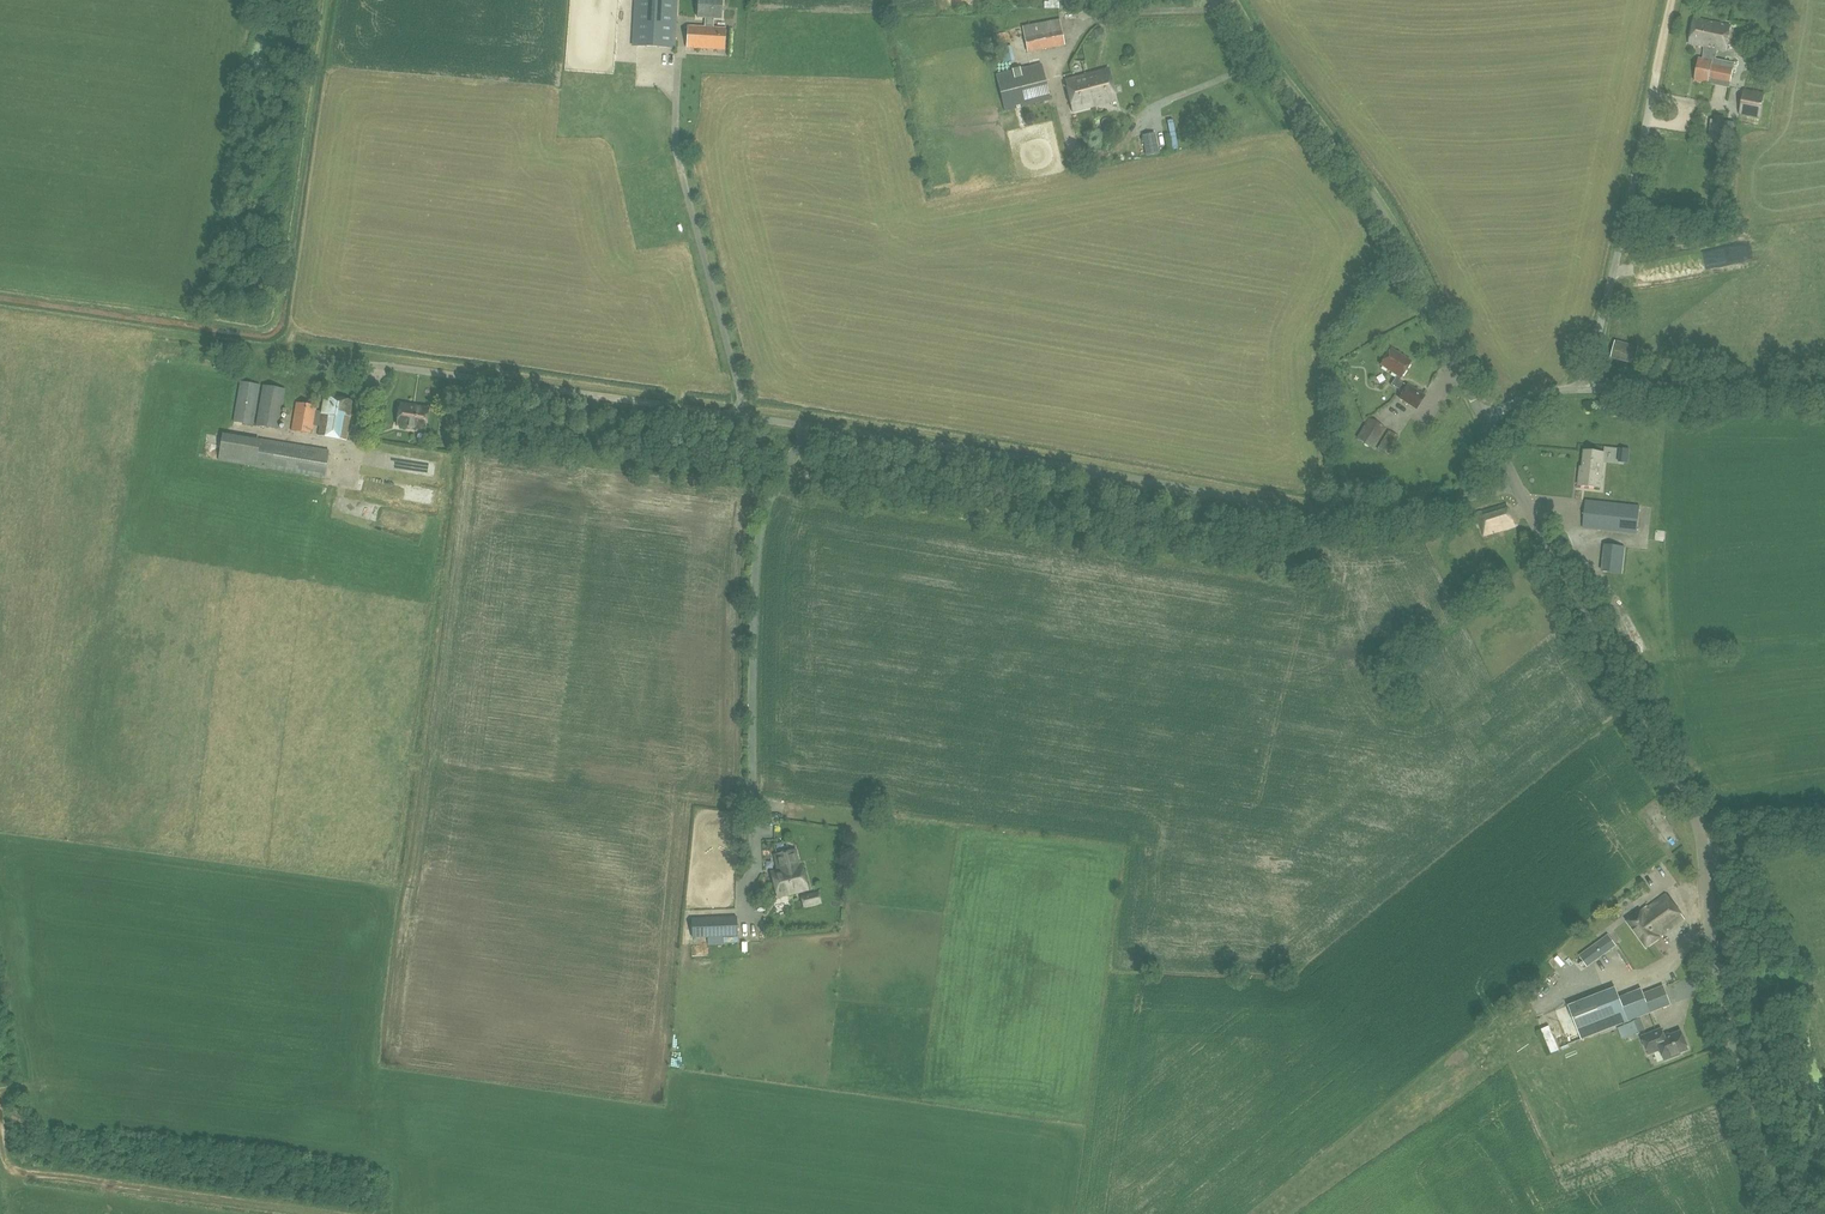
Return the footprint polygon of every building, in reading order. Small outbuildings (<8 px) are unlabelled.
[(626,39),(583,37),(579,108),(628,111),(632,45),(675,47),(678,0),(628,0),(626,39)] [(723,0),(699,0),(698,18),(721,20),(723,0)] [(1027,53),(1066,46),(1060,19),(1022,26),(1027,53)] [(1699,58),(1695,81),(1730,88),(1735,63),(1716,60),(1718,49),(1726,51),(1731,26),(1695,19),(1690,44),(1705,47),(1702,59),(1699,58)] [(725,50),(726,28),(688,26),(687,48),(725,50)] [(1102,35),(1101,28),(1094,30),(1097,40),(1100,39),(1102,35)] [(1002,63),(1011,61),(1009,46),(999,48),(1002,63)] [(997,75),(1006,111),(1050,100),(1041,64),(997,75)] [(1065,80),(1073,111),(1116,101),(1108,69),(1065,80)] [(1739,114),(1760,118),(1765,94),(1744,90),(1739,114)] [(1721,121),(1711,120),(1709,133),(1732,136),(1733,123),(1720,122),(1721,121)] [(1155,134),(1143,136),(1146,155),(1158,152),(1155,134)] [(650,152),(661,149),(658,140),(647,143),(650,152)] [(663,156),(655,157),(655,171),(664,171),(663,156)] [(1639,347),(1615,341),(1611,357),(1635,364),(1639,347)] [(1411,361),(1391,349),(1381,365),(1397,376),(1391,385),(1403,392),(1399,398),(1416,409),(1425,396),(1408,385),(1407,386),(1399,381),(1411,361)] [(241,382),(234,422),(254,425),(261,385),(241,382)] [(256,426),(279,430),(286,390),(263,386),(256,426)] [(353,400),(326,396),(324,411),(318,410),(319,407),(296,403),(292,431),(313,434),(315,426),(320,427),(318,436),(346,440),(353,400)] [(430,409),(401,404),(397,425),(426,430),(430,409)] [(1373,448),(1385,429),(1369,419),(1357,438),(1373,448)] [(1389,456),(1400,438),(1388,431),(1377,449),(1389,456)] [(257,467),(261,440),(223,434),(219,461),(257,467)] [(1618,462),(1627,463),(1629,449),(1619,448),(1618,462)] [(1366,457),(1379,464),(1382,459),(1369,451),(1366,457)] [(1583,451),(1581,473),(1580,473),(1578,485),(1599,488),(1603,453),(1583,451)] [(397,497),(409,498),(410,485),(398,484),(397,497)] [(1636,534),(1639,506),(1586,501),(1583,528),(1636,534)] [(1484,536),(1515,526),(1508,504),(1477,513),(1484,536)] [(1604,544),(1603,551),(1601,571),(1623,573),(1625,553),(1626,547),(1604,544)] [(808,891),(802,865),(799,865),(796,851),(775,856),(778,868),(780,867),(781,870),(771,873),(778,899),(808,891)] [(821,903),(819,893),(802,897),(804,907),(821,903)] [(1642,911),(1628,921),(1647,947),(1685,919),(1667,894),(1642,912),(1642,911)] [(736,936),(735,916),(707,918),(708,938),(736,936)] [(748,939),(748,923),(740,923),(739,939),(748,939)] [(693,940),(706,941),(706,927),(694,927),(693,940)] [(1608,934),(1579,954),(1587,966),(1617,946),(1608,934)] [(1620,999),(1615,988),(1569,1006),(1583,1040),(1671,1005),(1664,987),(1644,995),(1642,990),(1620,999)] [(1647,1020),(1639,1021),(1640,1031),(1648,1030),(1647,1020)] [(1680,1052),(1689,1049),(1682,1032),(1666,1038),(1662,1029),(1643,1036),(1650,1054),(1661,1049),(1666,1060),(1681,1054),(1680,1052)] [(1568,1037),(1561,1041),(1565,1049),(1573,1046),(1568,1037)]
